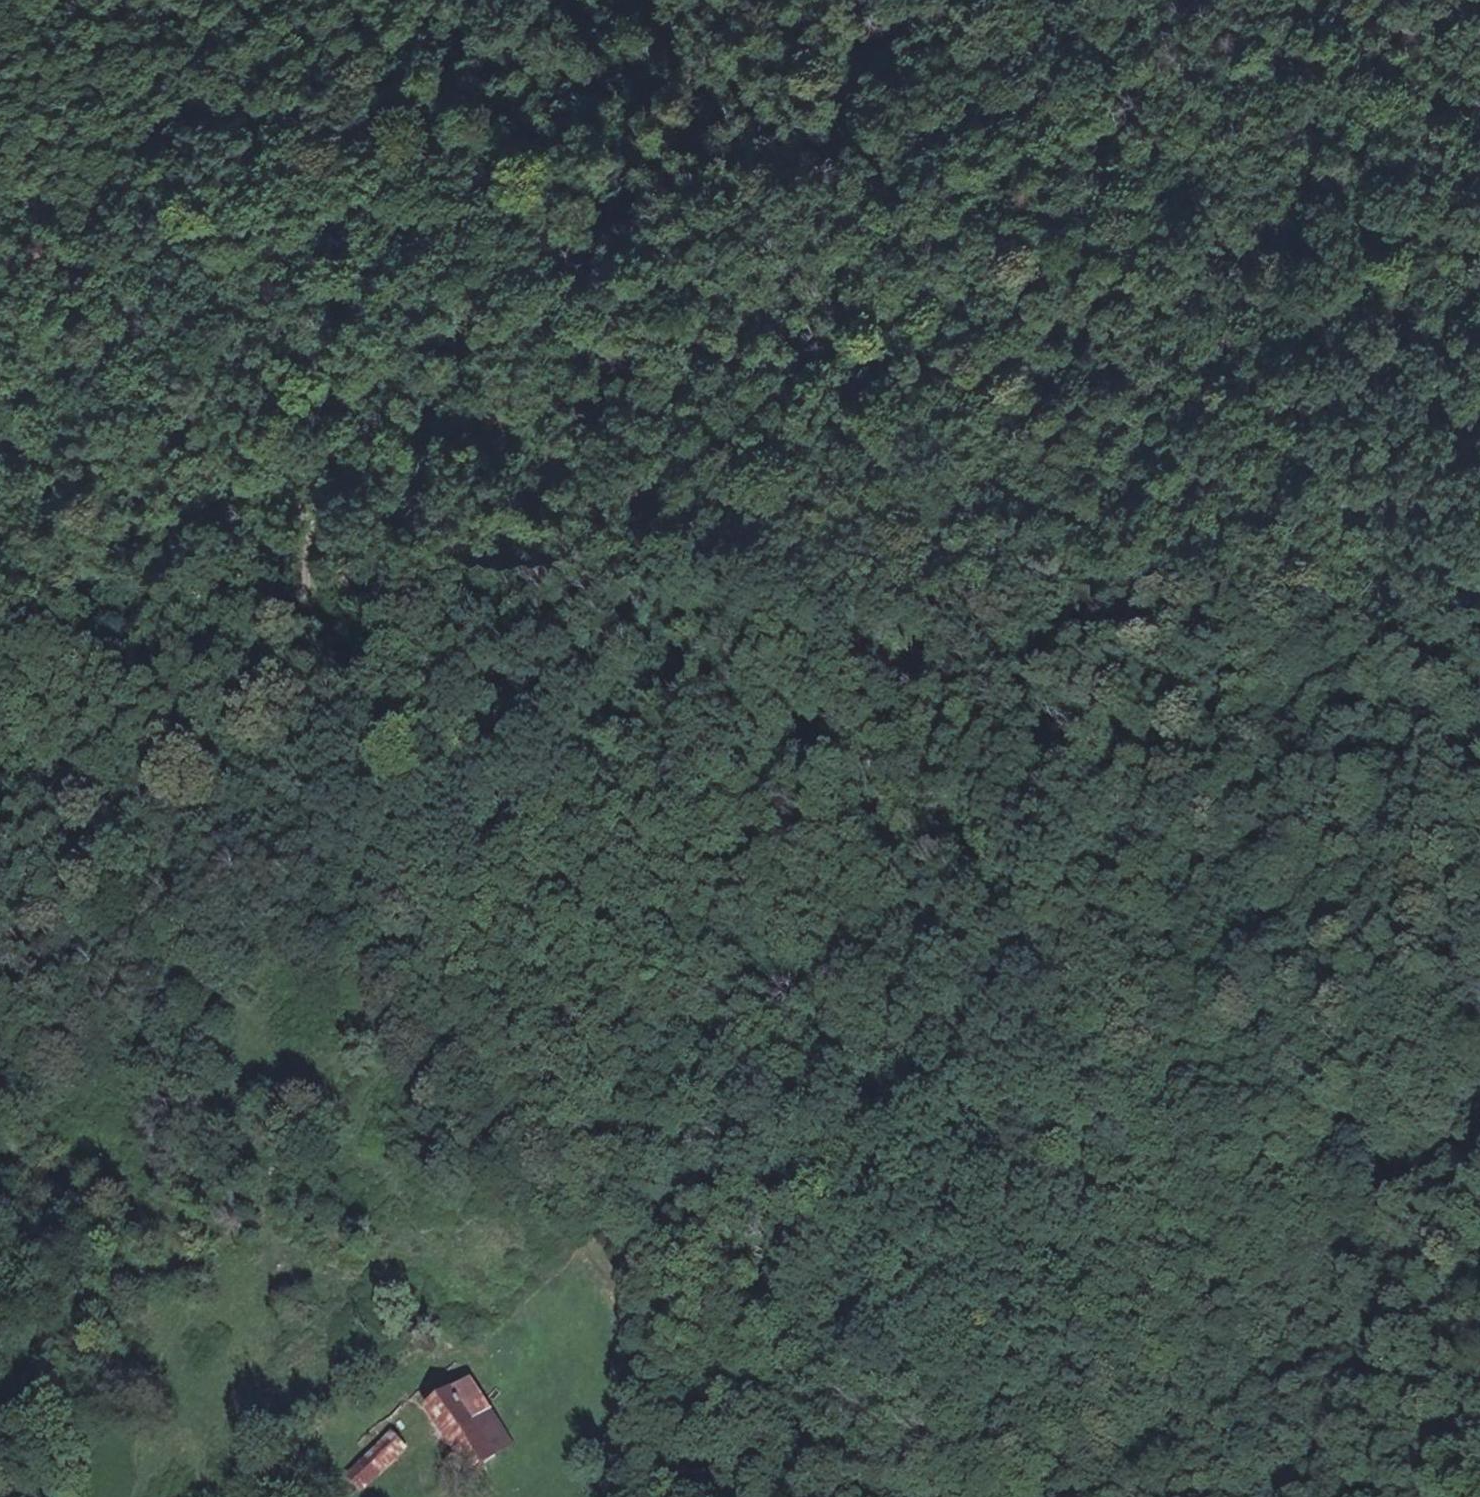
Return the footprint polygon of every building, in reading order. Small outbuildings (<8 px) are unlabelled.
[(515,1439),(470,1377),(433,1404),(477,1466),(515,1439)] [(410,1446),(395,1430),(349,1474),(364,1490),(410,1446)]
